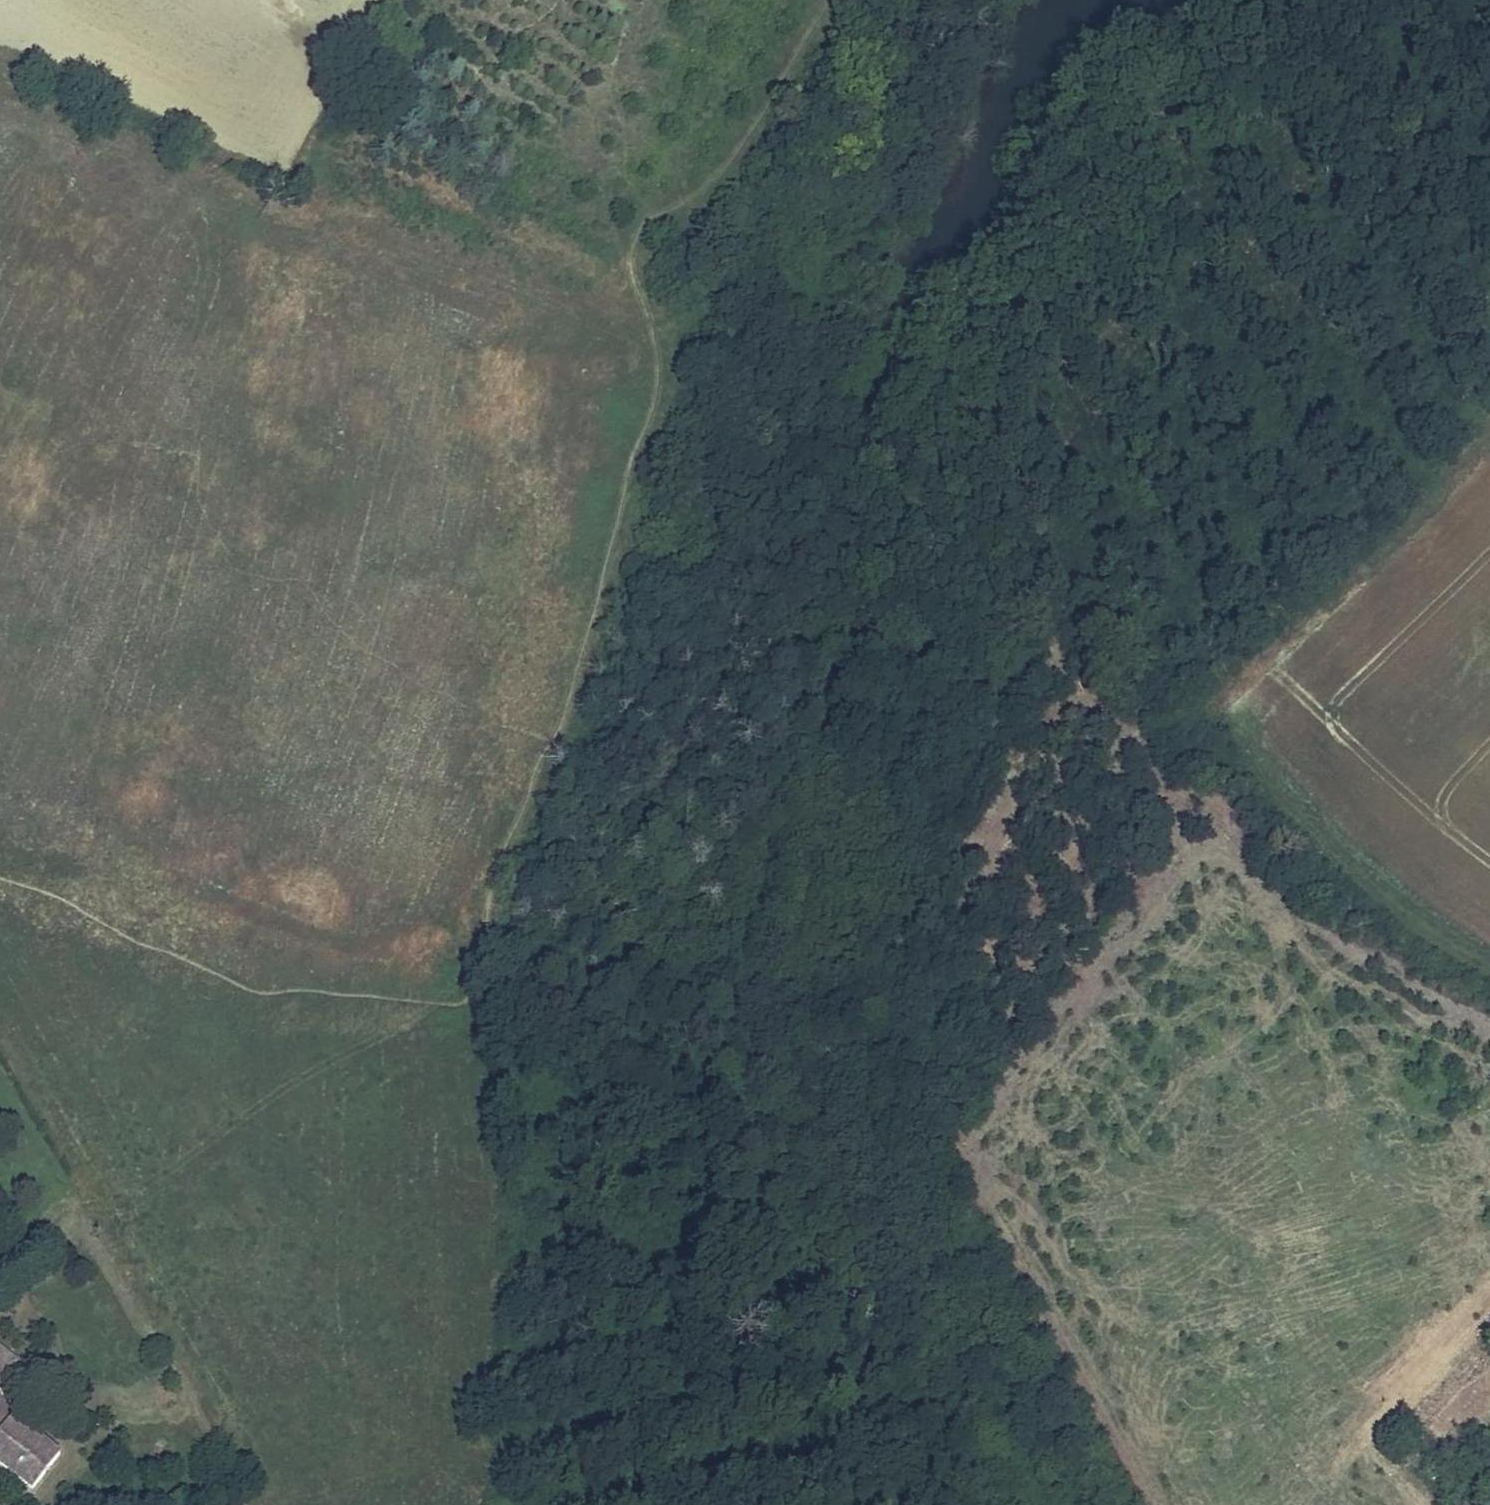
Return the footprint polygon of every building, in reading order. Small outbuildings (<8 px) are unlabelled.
[(15,1329),(3,1319),(0,1322),(0,1344),(15,1329)] [(0,1344),(0,1383),(2,1384),(0,1386),(0,1411),(1,1412),(3,1424),(0,1427),(0,1445),(34,1476),(70,1436),(38,1408),(46,1399),(13,1371),(35,1347),(15,1329),(0,1344)]
